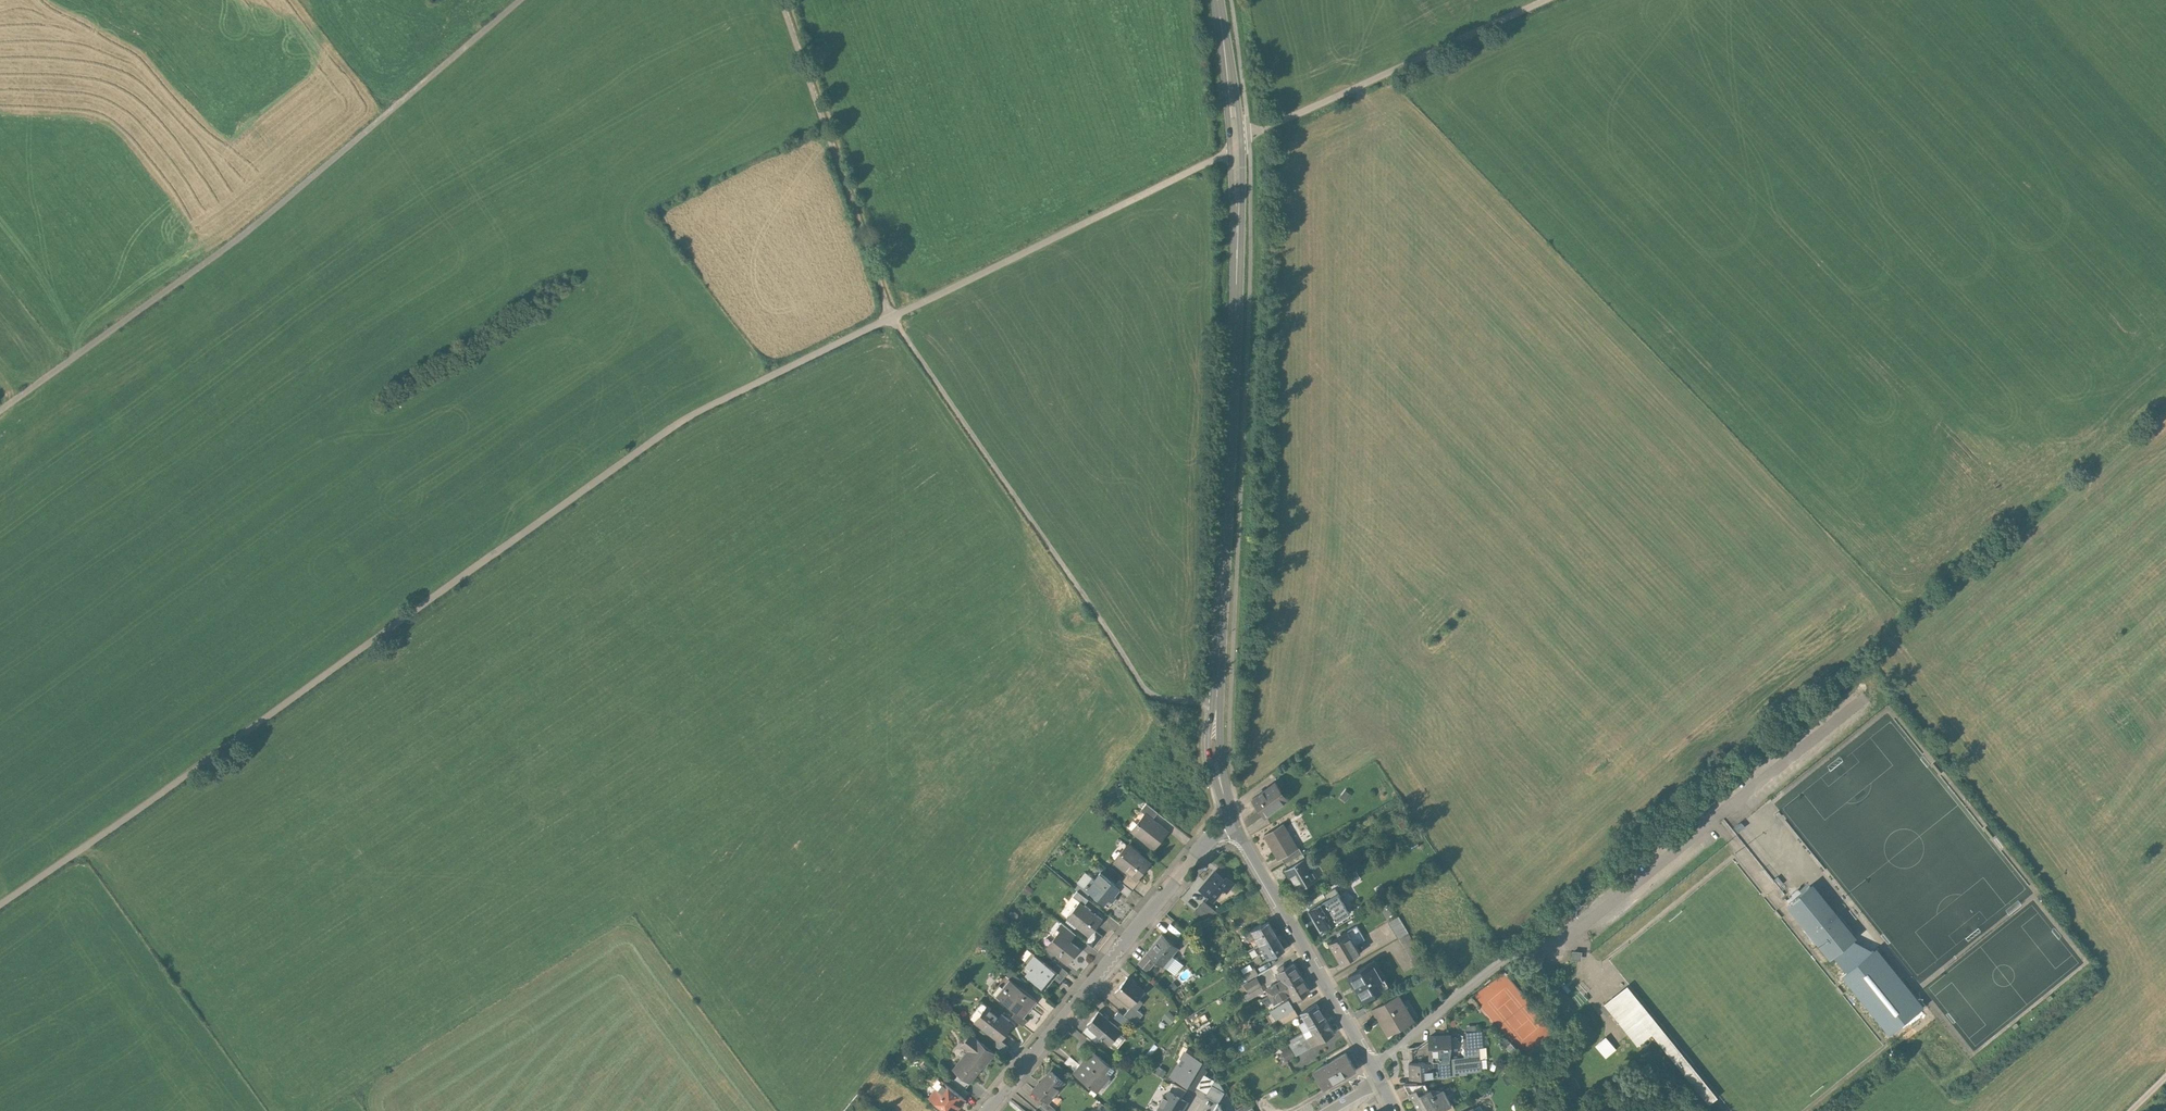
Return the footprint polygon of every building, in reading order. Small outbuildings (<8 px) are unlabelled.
[(1287,796),(1275,780),(1252,797),(1264,813),(1287,796)] [(1116,789),(1118,796),(1124,795),(1122,787),(1116,789)] [(1345,789),(1340,795),(1347,800),(1352,794),(1345,789)] [(1141,810),(1146,813),(1153,819),(1157,813),(1145,804),(1141,810)] [(1153,819),(1146,813),(1132,831),(1155,849),(1169,831),(1153,819)] [(1296,848),(1281,822),(1265,832),(1280,858),(1282,856),(1296,848)] [(1151,861),(1129,844),(1115,862),(1129,873),(1137,879),(1151,861)] [(1296,848),(1282,856),(1285,861),(1299,853),(1296,848)] [(1317,877),(1306,857),(1287,868),(1299,888),(1317,877)] [(1224,877),(1216,870),(1200,888),(1215,901),(1224,890),(1227,893),(1237,883),(1227,874),(1224,877)] [(1116,884),(1101,872),(1094,880),(1092,878),(1085,887),(1091,892),(1108,906),(1112,901),(1113,902),(1117,897),(1116,896),(1121,890),(1120,888),(1120,887),(1116,884)] [(1137,879),(1129,873),(1122,882),(1131,889),(1138,881),(1137,879)] [(1120,887),(1120,888),(1121,890),(1127,894),(1131,889),(1122,882),(1120,880),(1116,884),(1120,887)] [(1076,889),(1078,890),(1086,897),(1091,892),(1085,887),(1080,884),(1076,889)] [(1789,906),(1832,960),(1859,938),(1816,884),(1789,906)] [(1023,892),(1030,898),(1036,891),(1029,886),(1023,892)] [(1311,906),(1325,897),(1320,889),(1304,899),(1309,907),(1311,906)] [(1074,895),(1080,901),(1084,903),(1088,898),(1086,897),(1078,890),(1074,895)] [(1342,917),(1329,895),(1325,897),(1311,906),(1323,927),(1342,917)] [(1218,909),(1204,898),(1195,908),(1202,914),(1214,913),(1218,909)] [(1084,903),(1080,901),(1067,917),(1090,935),(1103,918),(1084,903)] [(1411,930),(1401,913),(1389,920),(1399,937),(1411,930)] [(1251,943),(1254,948),(1277,935),(1270,921),(1261,926),(1261,925),(1251,931),(1252,932),(1245,936),(1249,944),(1251,943)] [(1057,927),(1061,930),(1071,939),(1075,934),(1062,922),(1057,927)] [(1356,926),(1349,930),(1357,944),(1364,940),(1356,926)] [(1071,939),(1061,930),(1047,946),(1068,963),(1081,947),(1071,939)] [(1357,944),(1349,930),(1330,940),(1342,962),(1361,951),(1357,944)] [(1429,959),(1411,930),(1399,937),(1417,966),(1429,959)] [(1102,936),(1096,931),(1087,942),(1088,943),(1093,948),(1102,936)] [(1178,948),(1162,935),(1147,953),(1157,961),(1162,966),(1178,948)] [(1253,961),(1259,957),(1263,963),(1286,950),(1277,935),(1254,948),(1248,952),(1253,961)] [(1054,968),(1035,953),(1027,964),(1031,967),(1025,973),(1045,989),(1054,978),(1059,972),(1054,968)] [(1157,961),(1147,953),(1139,964),(1148,972),(1157,961)] [(1389,983),(1374,959),(1348,974),(1363,998),(1389,983)] [(1059,972),(1054,978),(1059,983),(1068,972),(1057,963),(1054,968),(1059,972)] [(1270,996),(1303,977),(1295,963),(1290,966),(1288,963),(1279,968),(1280,971),(1278,973),(1279,974),(1276,975),(1279,981),(1266,988),(1270,996)] [(1440,979),(1449,973),(1443,964),(1434,970),(1440,979)] [(1250,965),(1241,970),(1242,971),(1244,975),(1253,970),(1250,965)] [(1253,970),(1244,975),(1245,976),(1249,982),(1257,977),(1259,975),(1255,968),(1253,970)] [(1006,975),(1010,978),(1020,986),(1024,981),(1010,970),(1006,975)] [(1245,976),(1244,975),(1242,971),(1236,975),(1239,980),(1245,976)] [(1507,1037),(1534,1018),(1501,973),(1474,993),(1507,1037)] [(1144,991),(1129,977),(1115,993),(1132,1007),(1135,1009),(1137,1009),(1142,1003),(1142,1001),(1138,998),(1144,991)] [(1262,986),(1257,977),(1249,982),(1244,984),(1249,993),(1261,986),(1262,986)] [(1311,989),(1303,977),(1270,996),(1275,1003),(1290,994),(1293,1000),(1296,998),(1298,1001),(1304,998),(1301,994),(1311,989)] [(1020,986),(1010,978),(997,994),(1016,1010),(1023,1016),(1037,1000),(1020,986)] [(1718,1093),(1630,980),(1606,999),(1639,1043),(1656,1030),(1710,1100),(1718,1093)] [(1261,986),(1249,993),(1245,995),(1248,1000),(1264,991),(1261,986)] [(1416,1018),(1400,992),(1373,1008),(1389,1034),(1416,1018)] [(1294,1007),(1289,1000),(1272,1010),(1272,1011),(1276,1018),(1278,1017),(1294,1007)] [(975,1020),(997,1038),(1000,1040),(1014,1023),(988,1003),(975,1020)] [(1309,1029),(1326,1019),(1317,1003),(1300,1013),(1304,1020),(1309,1029)] [(1135,1009),(1132,1007),(1125,1015),(1135,1024),(1143,1015),(1137,1009),(1135,1009)] [(1298,1014),(1294,1007),(1278,1017),(1282,1024),(1298,1014)] [(1027,1019),(1023,1016),(1016,1010),(1013,1015),(1023,1024),(1027,1019)] [(1121,1030),(1098,1010),(1087,1023),(1088,1025),(1102,1037),(1110,1043),(1121,1030)] [(1169,1011),(1163,1017),(1170,1024),(1176,1018),(1169,1011)] [(1271,1021),(1276,1018),(1272,1011),(1267,1014),(1271,1021)] [(1335,1033),(1326,1019),(1309,1029),(1305,1031),(1288,1041),(1297,1055),(1335,1033)] [(1305,1031),(1309,1029),(1304,1020),(1299,1023),(1305,1031)] [(1097,1042),(1102,1037),(1088,1025),(1083,1030),(1097,1042)] [(1437,1059),(1438,1076),(1468,1074),(1469,1073),(1481,1072),(1479,1048),(1485,1048),(1484,1030),(1466,1031),(1466,1037),(1463,1037),(1464,1057),(1453,1058),(1437,1059)] [(995,1053),(971,1034),(962,1044),(969,1050),(953,1069),(960,1074),(971,1083),(995,1053)] [(1451,1034),(1433,1035),(1428,1037),(1428,1039),(1429,1059),(1437,1059),(1453,1058),(1451,1034)] [(1606,1056),(1617,1048),(1607,1035),(1596,1043),(1606,1056)] [(1000,1040),(997,1038),(993,1043),(1004,1051),(1008,1046),(1000,1040)] [(1429,1059),(1428,1039),(1417,1048),(1409,1048),(1410,1060),(1429,1059)] [(1158,1046),(1155,1044),(1148,1053),(1151,1055),(1158,1046)] [(1182,1057),(1171,1076),(1195,1089),(1197,1086),(1204,1073),(1206,1069),(1202,1061),(1186,1052),(1188,1049),(1184,1046),(1179,1055),(1182,1057)] [(1287,1061),(1295,1056),(1291,1048),(1290,1049),(1288,1046),(1281,1050),(1283,1053),(1282,1053),(1287,1061)] [(1110,1065),(1093,1051),(1085,1060),(1084,1059),(1074,1070),(1098,1090),(1110,1076),(1104,1072),(1110,1065)] [(1356,1068),(1345,1051),(1313,1070),(1324,1088),(1356,1068)] [(1070,1057),(1065,1063),(1072,1069),(1077,1063),(1070,1057)] [(886,1065),(890,1068),(896,1062),(891,1059),(886,1065)] [(1429,1059),(1410,1060),(1410,1078),(1438,1076),(1437,1059),(1429,1059)] [(1167,1070),(1159,1066),(1156,1072),(1164,1076),(1167,1070)] [(1066,1082),(1050,1069),(1033,1090),(1045,1100),(1048,1103),(1066,1082)] [(1214,1080),(1204,1073),(1197,1086),(1207,1092),(1211,1084),(1214,1080)] [(965,1090),(971,1083),(960,1074),(954,1081),(965,1090)] [(965,1090),(954,1081),(951,1078),(947,1083),(964,1097),(968,1092),(965,1090)] [(947,1083),(942,1080),(929,1097),(947,1110),(957,1110),(966,1099),(964,1097),(947,1083)] [(1406,1084),(1415,1102),(1433,1093),(1430,1088),(1428,1090),(1425,1083),(1406,1084)] [(1173,1084),(1169,1090),(1183,1098),(1186,1092),(1173,1084)] [(1205,1095),(1216,1102),(1217,1099),(1219,1101),(1224,1092),(1211,1084),(1207,1092),(1205,1095)] [(1415,1102),(1420,1110),(1439,1110),(1451,1105),(1442,1088),(1433,1093),(1415,1102)] [(1157,1110),(1158,1110),(1182,1110),(1188,1101),(1183,1098),(1169,1090),(1157,1110)] [(1211,1110),(1225,1110),(1219,1101),(1217,1099),(1216,1102),(1211,1110)] [(1041,1104),(1050,1110),(1056,1110),(1056,1109),(1048,1103),(1045,1100),(1041,1104)] [(1237,1110),(1256,1110),(1250,1102),(1237,1110)]
